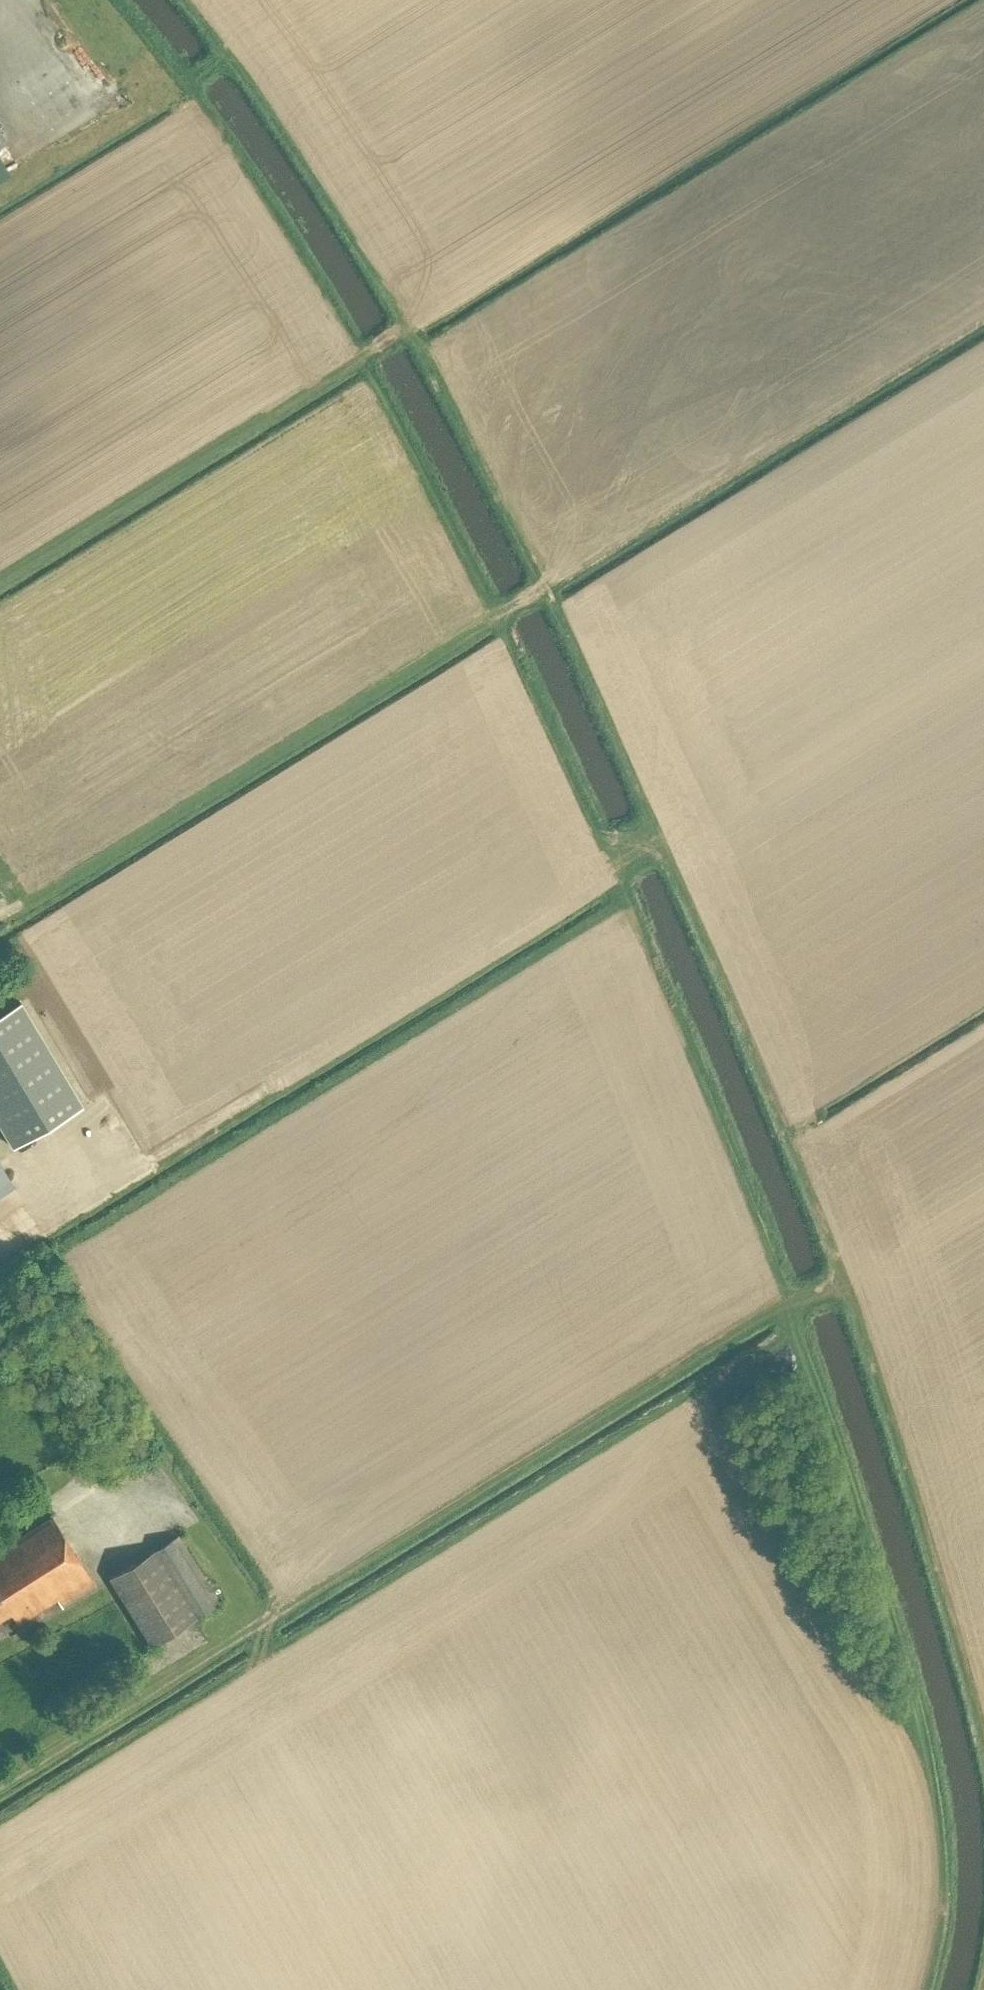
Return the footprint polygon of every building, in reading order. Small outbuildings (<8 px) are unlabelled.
[(90,90),(67,105),(74,116),(97,101),(90,90)] [(17,1147),(85,1105),(25,1004),(0,1019),(0,1119),(17,1147)] [(13,1185),(0,1164),(0,1193),(13,1185)] [(11,1609),(18,1620),(61,1593),(65,1600),(95,1582),(53,1515),(0,1548),(0,1616),(11,1609)] [(178,1533),(108,1576),(150,1643),(220,1600),(178,1533)]
